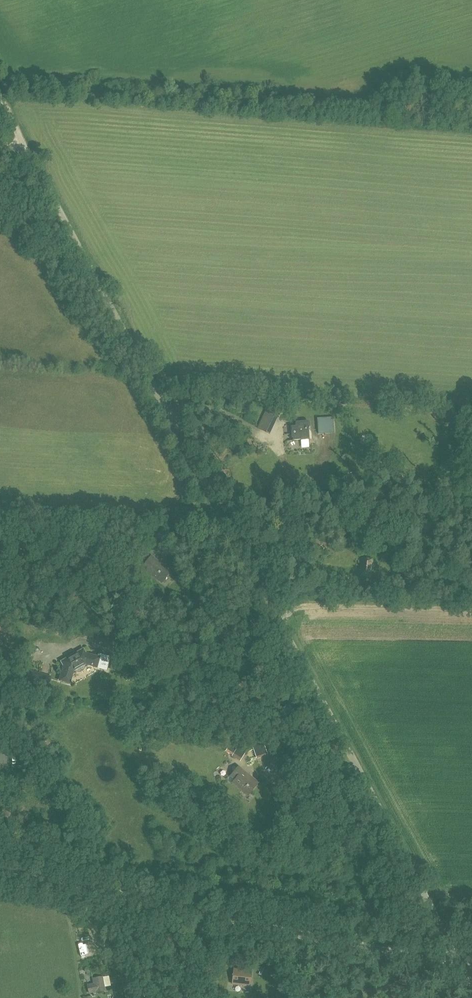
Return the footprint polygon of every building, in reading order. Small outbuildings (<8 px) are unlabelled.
[(333,418),(318,419),(318,421),(319,435),(334,434),(333,418)] [(293,441),(310,440),(308,421),(296,422),(296,426),(291,427),(293,441)] [(165,533),(161,538),(168,543),(172,538),(165,533)] [(163,582),(171,571),(164,566),(163,567),(150,557),(143,568),(156,578),(156,577),(163,582)] [(371,577),(372,575),(370,574),(372,560),(363,559),(363,567),(361,567),(361,576),(371,577)] [(323,574),(318,577),(324,589),(334,583),(330,574),(324,576),(323,574)] [(70,657),(62,662),(64,666),(60,680),(70,683),(73,671),(75,670),(77,672),(80,672),(84,670),(85,667),(85,665),(86,664),(97,667),(99,657),(86,654),(84,649),(76,654),(73,653),(70,655),(70,657)] [(235,753),(233,756),(240,760),(245,754),(232,745),(229,750),(235,753)] [(251,792),(258,783),(251,777),(250,778),(238,767),(232,775),(236,779),(233,783),(239,788),(240,787),(245,791),(248,788),(251,790),(250,791),(251,792)] [(232,984),(250,986),(252,971),(234,969),(232,984)] [(93,978),(94,983),(88,984),(89,992),(104,989),(104,986),(110,985),(108,976),(102,977),(102,976),(93,978)]
